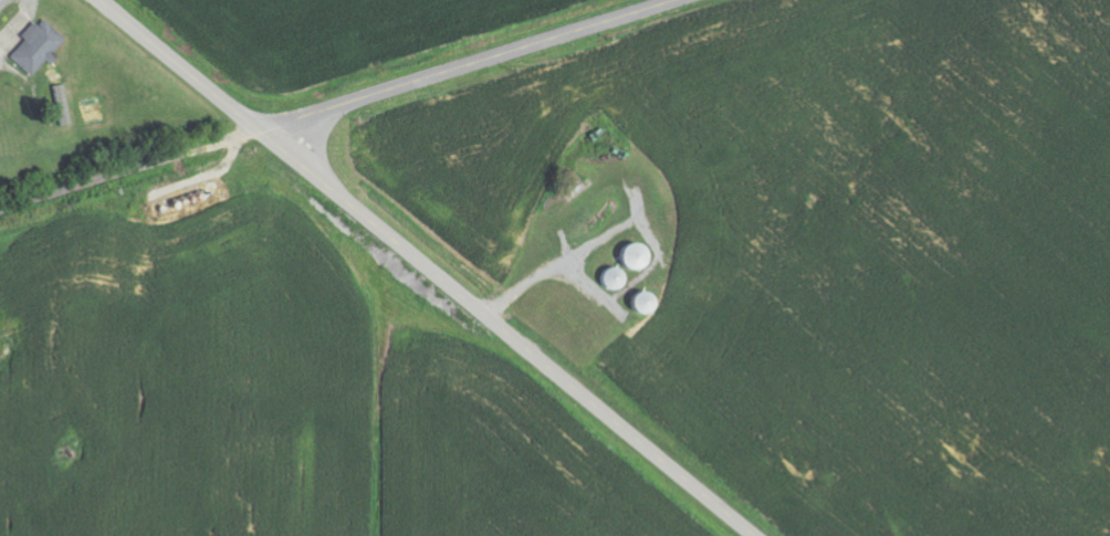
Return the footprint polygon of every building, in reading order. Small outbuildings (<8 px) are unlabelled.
[(13,58),(34,77),(53,58),(69,40),(44,17),(25,38),(28,41),(13,58)]
